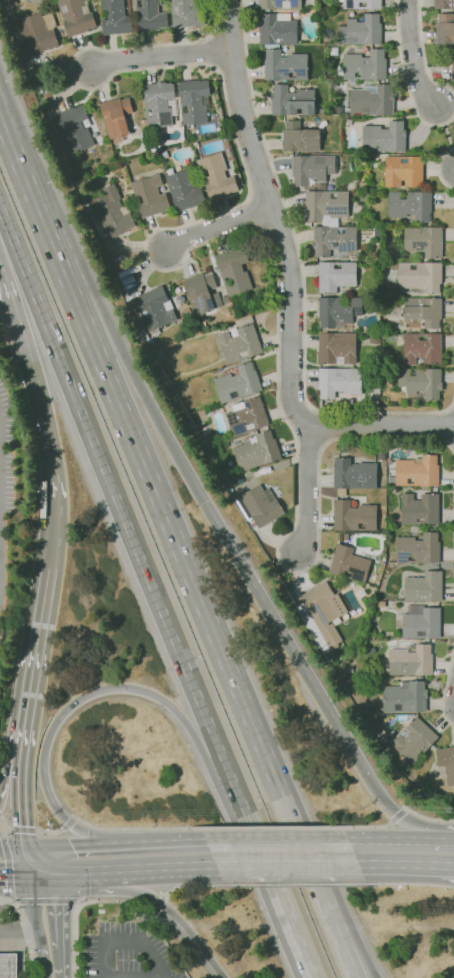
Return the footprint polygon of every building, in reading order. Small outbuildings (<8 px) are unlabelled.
[(68,38),(56,0),(83,0),(87,0),(88,4),(87,5),(90,13),(93,12),(97,27),(88,30),(88,31),(68,38)] [(103,35),(99,0),(123,0),(125,16),(134,15),(136,32),(103,35)] [(138,32),(135,0),(137,0),(138,7),(143,6),(142,0),(160,0),(161,5),(158,6),(159,13),(167,12),(168,29),(138,32)] [(173,29),(170,0),(200,0),(203,26),(173,29)] [(258,9),(258,0),(301,0),(301,9),(258,9)] [(343,9),(343,0),(381,0),(381,9),(343,9)] [(433,9),(433,0),(453,0),(453,9),(433,9)] [(30,56),(25,42),(18,45),(10,22),(18,19),(16,13),(26,10),(28,16),(40,12),(42,16),(52,12),(57,26),(53,28),(59,45),(30,56)] [(381,44),(337,44),(338,26),(347,26),(347,19),(357,19),(357,22),(364,22),(364,13),(379,13),(379,23),(381,23),(381,44)] [(297,44),(259,44),(259,14),(290,14),(290,20),(297,20),(297,44)] [(438,14),(453,14),(453,23),(453,44),(436,44),(436,23),(436,15),(438,15),(438,14)] [(307,80),(264,80),(264,59),(266,59),(266,50),(264,50),(264,45),(279,44),(279,49),(281,49),(281,57),(288,57),(288,54),(307,54),(307,80)] [(386,79),(343,79),(343,54),(346,54),(346,49),(352,49),(352,54),(361,54),(361,57),(369,57),(369,49),(384,49),(384,58),(386,58),(386,79)] [(182,125),(178,81),(209,79),(210,95),(208,96),(209,104),(206,104),(208,123),(182,125)] [(165,84),(166,84),(170,83),(171,84),(174,84),(175,99),(167,100),(168,108),(171,107),(173,126),(147,129),(142,85),(156,84),(156,83),(165,82),(165,84)] [(315,115),(272,115),(271,102),(270,102),(270,93),(273,93),(273,84),(288,84),(289,93),(296,93),(296,89),(315,89),(315,115)] [(344,115),(344,108),(350,109),(350,89),(363,89),(363,86),(376,86),(376,84),(391,84),(391,93),(394,93),(394,101),(393,101),(393,115),(344,115)] [(109,140),(99,104),(120,98),(120,100),(129,98),(133,112),(124,115),(130,134),(109,140)] [(62,157),(49,128),(58,124),(54,115),(73,107),(73,108),(83,104),(89,119),(81,122),(84,129),(87,128),(94,145),(71,155),(70,154),(62,157)] [(319,152),(282,151),(282,130),(284,130),(284,120),(289,120),(289,117),(294,117),(294,120),(299,120),(299,129),(320,130),(320,143),(319,143),(319,152)] [(389,121),(403,121),(403,130),(405,130),(405,151),(362,151),(362,126),(381,126),(381,129),(389,129),(389,121)] [(164,159),(161,152),(166,151),(169,158),(164,159)] [(210,201),(197,160),(221,152),(227,170),(224,171),(226,178),(234,176),(239,190),(230,193),(231,196),(223,198),(223,197),(210,201)] [(325,190),(317,189),(317,182),(316,182),(316,178),(308,178),(308,186),(293,186),(293,176),(292,176),(292,156),(335,156),(335,174),(326,174),(326,182),(325,182),(325,190)] [(422,187),(405,187),(405,180),(401,180),(401,182),(403,182),(403,187),(385,187),(385,157),(422,156),(422,187)] [(177,212),(165,176),(188,169),(194,188),(201,186),(206,203),(177,212)] [(142,219),(130,183),(159,173),(163,185),(157,187),(159,195),(166,192),(171,209),(142,219)] [(100,240),(95,230),(102,226),(101,223),(94,226),(88,211),(94,208),(91,200),(105,194),(102,188),(106,186),(105,185),(109,184),(110,184),(113,183),(121,199),(119,200),(122,207),(127,205),(137,227),(108,240),(107,237),(100,240)] [(322,227),(321,222),(307,223),(307,212),(305,212),(305,191),(348,191),(348,217),(329,217),(329,218),(338,218),(338,227),(322,227)] [(431,222),(415,222),(415,214),(407,214),(407,218),(388,218),(388,192),(431,192),(431,222)] [(338,227),(356,227),(356,251),(347,251),(347,253),(338,253),(338,249),(330,249),(330,258),(315,258),(315,249),(312,249),(312,240),(313,240),(313,227),(322,227),(338,227)] [(442,258),(424,258),(424,251),(404,251),(404,228),(441,228),(442,258)] [(228,297),(215,256),(243,246),(249,261),(241,264),(244,272),(246,271),(252,288),(228,297)] [(342,293),(336,293),(319,293),(319,289),(314,289),(314,278),(319,278),(319,262),(356,262),(356,287),(342,287),(342,293)] [(439,293),(425,293),(425,288),(398,288),(398,263),(424,263),(441,263),(441,284),(440,284),(439,293)] [(194,316),(182,281),(212,271),(217,287),(208,290),(209,295),(218,292),(222,306),(214,309),(215,310),(202,314),(194,316)] [(122,287),(119,281),(132,274),(135,280),(122,287)] [(142,342),(124,303),(134,299),(134,298),(161,285),(168,300),(169,299),(173,309),(172,310),(177,319),(168,324),(168,323),(158,328),(160,333),(152,336),(150,332),(149,332),(145,324),(142,325),(148,339),(142,342)] [(335,329),(320,329),(320,328),(317,328),(317,318),(319,318),(318,298),(343,298),(349,298),(362,298),(362,316),(353,316),(353,324),(351,324),(351,328),(335,328),(335,329)] [(441,329),(424,329),(424,320),(404,320),(404,298),(441,298),(441,320),(441,329)] [(227,365),(217,335),(228,332),(231,338),(238,335),(236,329),(252,324),(262,352),(248,357),(227,365)] [(335,364),(318,364),(318,333),(320,333),(320,331),(327,331),(327,333),(356,333),(356,364),(343,363),(335,363),(335,364)] [(441,364),(424,364),(424,358),(416,358),(416,364),(404,364),(404,334),(426,334),(441,334),(441,364)] [(379,344),(372,344),(369,344),(369,336),(379,336),(379,344)] [(221,404),(213,380),(230,374),(231,377),(239,374),(236,366),(253,360),(256,370),(255,370),(262,390),(221,404)] [(335,399),(320,399),(320,390),(318,390),(318,369),(335,368),(335,369),(361,368),(361,371),(364,371),(364,376),(361,376),(361,394),(343,394),(343,391),(335,391),(335,399)] [(439,400),(424,399),(424,391),(416,391),(416,394),(407,394),(407,390),(400,390),(400,387),(398,387),(398,369),(441,369),(441,383),(442,383),(442,391),(439,391),(439,400)] [(233,437),(225,414),(233,412),(231,406),(243,402),(259,396),(269,425),(233,437)] [(240,472),(232,448),(243,444),(241,438),(255,433),(256,435),(272,429),(275,438),(281,458),(240,472)] [(395,485),(395,460),(414,460),(414,463),(422,464),(422,455),(437,455),(437,465),(439,465),(438,486),(395,485)] [(377,489),(333,489),(334,467),(335,467),(335,458),(350,458),(350,466),(358,466),(358,463),(377,463),(377,489)] [(258,529),(251,517),(245,520),(233,500),(259,484),(263,491),(268,488),(275,499),(276,499),(285,513),(258,529)] [(433,527),(426,527),(426,524),(401,524),(401,494),(413,494),(413,500),(421,500),(421,494),(439,494),(439,524),(433,524),(433,527)] [(376,530),(333,530),(334,510),(335,510),(335,500),(351,500),(350,508),(358,508),(358,505),(377,505),(376,530)] [(439,563),(422,563),(396,563),(396,537),(415,537),(415,541),(423,541),(423,532),(438,532),(438,542),(439,542),(439,563)] [(365,583),(342,576),(342,577),(328,573),(337,543),(353,548),(352,555),(371,560),(365,583)] [(428,602),(404,602),(404,578),(425,578),(425,572),(441,571),(442,601),(428,601),(428,602)] [(330,651),(300,598),(301,597),(300,596),(326,581),(334,595),(337,594),(348,612),(331,622),(342,641),(337,644),(338,646),(330,651)] [(426,638),(403,638),(402,615),(408,615),(408,607),(423,607),(423,608),(440,608),(440,638),(426,638)] [(432,675),(389,675),(389,649),(407,649),(407,645),(415,645),(415,644),(430,644),(430,654),(432,654),(432,675)] [(329,663),(325,656),(331,653),(335,659),(329,663)] [(426,712),(383,712),(382,687),(400,686),(400,681),(409,681),(424,681),(424,690),(427,690),(427,698),(426,698),(426,712)] [(412,765),(390,744),(399,735),(398,735),(404,729),(416,716),(438,737),(429,746),(429,747),(412,765)] [(389,757),(384,751),(388,747),(393,754),(389,757)] [(435,750),(453,747),(453,784),(447,785),(444,766),(438,767),(435,750)] [(18,953),(18,977),(0,977),(0,953),(18,953)]
